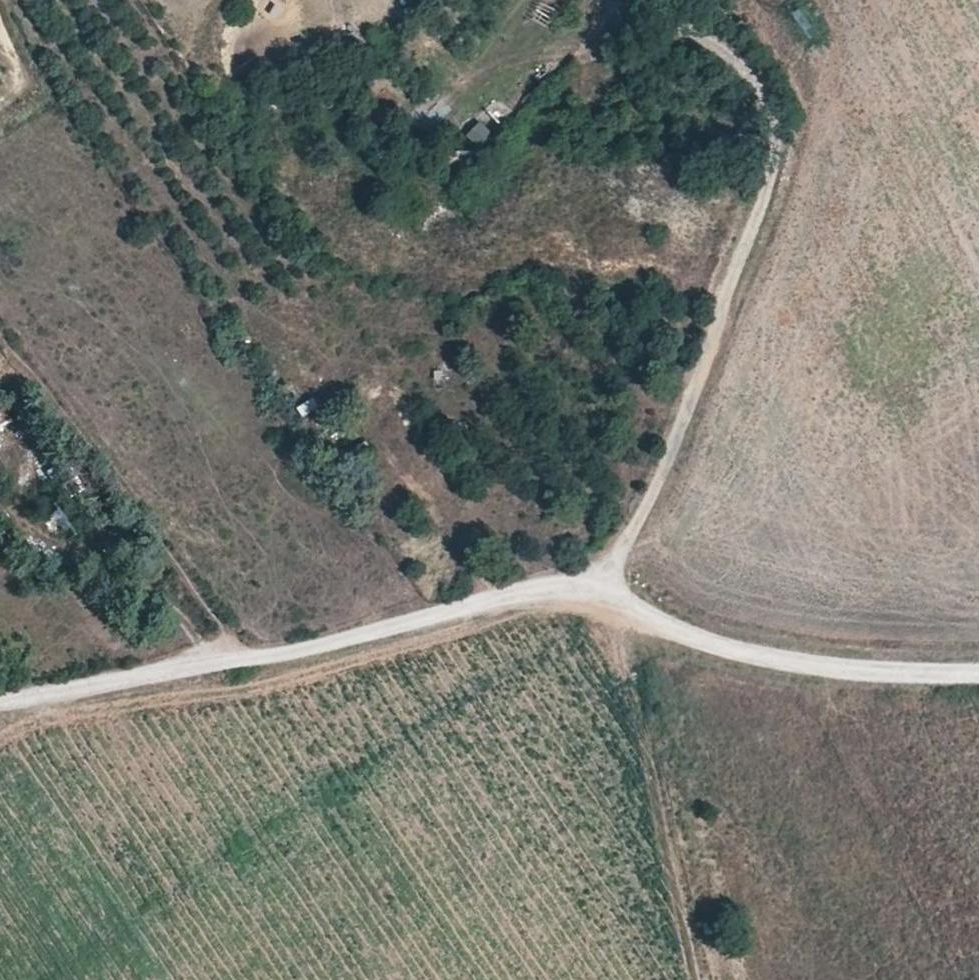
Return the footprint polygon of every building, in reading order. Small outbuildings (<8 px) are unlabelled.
[(483,152),(495,136),(478,123),(466,139),(483,152)]
